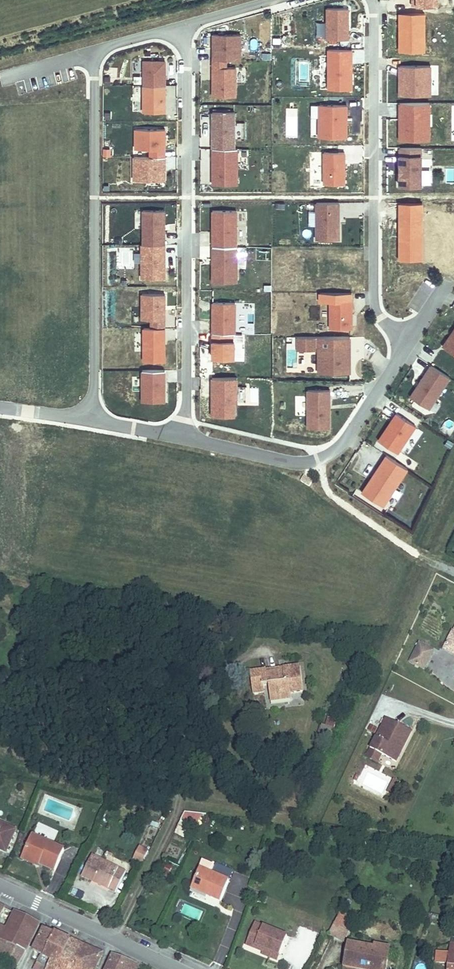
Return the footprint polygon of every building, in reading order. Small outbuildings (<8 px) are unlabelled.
[(408,4),(397,4),(397,2),(389,1),(389,10),(408,11),(408,4)] [(346,9),(325,9),(325,40),(347,40),(346,9)] [(212,52),(212,59),(225,59),(240,59),(240,34),(212,34),(212,47),(215,47),(215,52),(212,52)] [(327,90),(350,90),(350,50),(326,50),(327,90)] [(225,59),(212,59),(212,96),(235,96),(235,67),(225,67),(225,59)] [(143,61),(143,85),(164,85),(164,60),(143,61)] [(398,65),(397,97),(431,98),(432,66),(398,65)] [(165,112),(164,85),(143,85),(144,112),(165,112)] [(430,103),(398,103),(398,143),(430,143),(430,103)] [(347,138),(347,105),(319,105),(319,138),(347,138)] [(285,137),(297,137),(297,108),(285,108),(285,137)] [(212,148),(234,148),(234,112),(211,112),(212,148)] [(160,143),(160,140),(164,140),(164,129),(135,129),(135,149),(150,149),(163,149),(163,143),(160,143)] [(163,149),(150,149),(150,157),(164,157),(164,140),(160,140),(160,143),(163,143),(163,149)] [(397,145),(397,163),(400,163),(400,173),(397,173),(397,183),(419,183),(419,145),(397,145)] [(237,185),(237,148),(234,148),(212,148),(212,185),(237,185)] [(343,185),(343,153),(322,153),(323,185),(343,185)] [(150,157),(133,157),(133,181),(163,180),(163,167),(165,167),(164,157),(150,157)] [(427,178),(431,178),(430,159),(422,159),(422,183),(427,183),(427,178)] [(340,239),(339,202),(317,202),(317,240),(340,239)] [(422,259),(422,203),(399,203),(399,226),(408,226),(408,259),(422,259)] [(211,210),(211,246),(235,246),(234,210),(211,210)] [(163,252),(163,244),(140,244),(140,279),(163,279),(163,265),(162,265),(162,252),(163,252)] [(236,282),(235,245),(235,246),(211,246),(211,282),(236,282)] [(352,317),(352,300),(330,300),(330,328),(352,328),(352,320),(349,320),(349,317),(352,317)] [(211,302),(212,334),(229,333),(234,333),(234,302),(211,302)] [(441,345),(453,354),(453,325),(441,345)] [(164,361),(164,328),(142,328),(143,362),(164,361)] [(229,333),(212,334),(212,357),(233,357),(233,341),(229,341),(229,333)] [(318,372),(350,372),(350,345),(318,345),(318,372)] [(451,375),(431,362),(411,394),(431,407),(451,375)] [(164,401),(164,370),(141,370),(142,402),(164,401)] [(236,377),(211,377),(211,386),(214,386),(214,398),(211,398),(212,417),(234,416),(234,402),(236,402),(236,377)] [(330,390),(307,390),(307,428),(331,428),(330,390)] [(396,411),(378,439),(398,451),(415,424),(396,411)] [(409,467),(388,454),(364,491),(385,504),(409,467)] [(313,480),(304,475),(301,480),(309,485),(313,480)] [(426,667),(436,649),(422,642),(413,660),(418,662),(417,664),(420,666),(421,664),(426,667)] [(297,671),(247,679),(251,699),(261,698),(260,692),(265,691),(267,701),(278,699),(279,707),(290,705),(289,698),(301,696),(297,671)] [(278,699),(267,701),(268,709),(279,707),(278,699)] [(399,761),(415,731),(390,717),(374,748),(399,761)] [(325,733),(320,733),(318,744),(331,747),(335,728),(326,726),(325,733)] [(394,796),(399,781),(393,779),(387,793),(394,796)] [(185,810),(182,821),(198,825),(201,814),(185,810)] [(0,826),(0,849),(6,852),(14,832),(0,826)] [(62,849),(33,837),(26,855),(42,861),(41,864),(54,869),(62,849)] [(133,860),(143,864),(148,852),(139,847),(133,860)] [(42,861),(26,855),(24,861),(40,867),(42,861)] [(124,871),(91,857),(82,878),(115,892),(124,871)] [(216,866),(204,862),(192,890),(221,902),(230,880),(213,873),(216,866)] [(6,905),(0,918),(0,921),(8,925),(15,909),(6,905)] [(40,920),(15,909),(8,925),(0,921),(0,934),(27,947),(40,920)] [(355,915),(343,910),(337,929),(349,933),(355,915)] [(262,950),(270,954),(272,951),(279,954),(286,936),(253,923),(249,933),(258,937),(254,947),(262,950)] [(73,937),(46,924),(34,946),(44,951),(54,955),(59,957),(73,937)] [(258,937),(249,933),(245,943),(254,947),(258,937)] [(0,934),(0,950),(20,961),(27,947),(0,934)] [(73,937),(59,957),(54,955),(47,968),(96,968),(104,952),(73,937)] [(350,939),(345,968),(350,968),(386,968),(391,944),(376,941),(375,945),(350,939)] [(270,954),(262,950),(261,953),(277,959),(279,954),(272,951),(270,954)] [(44,951),(36,967),(38,968),(47,968),(54,955),(44,951)] [(108,968),(140,968),(141,965),(116,952),(108,968)]
